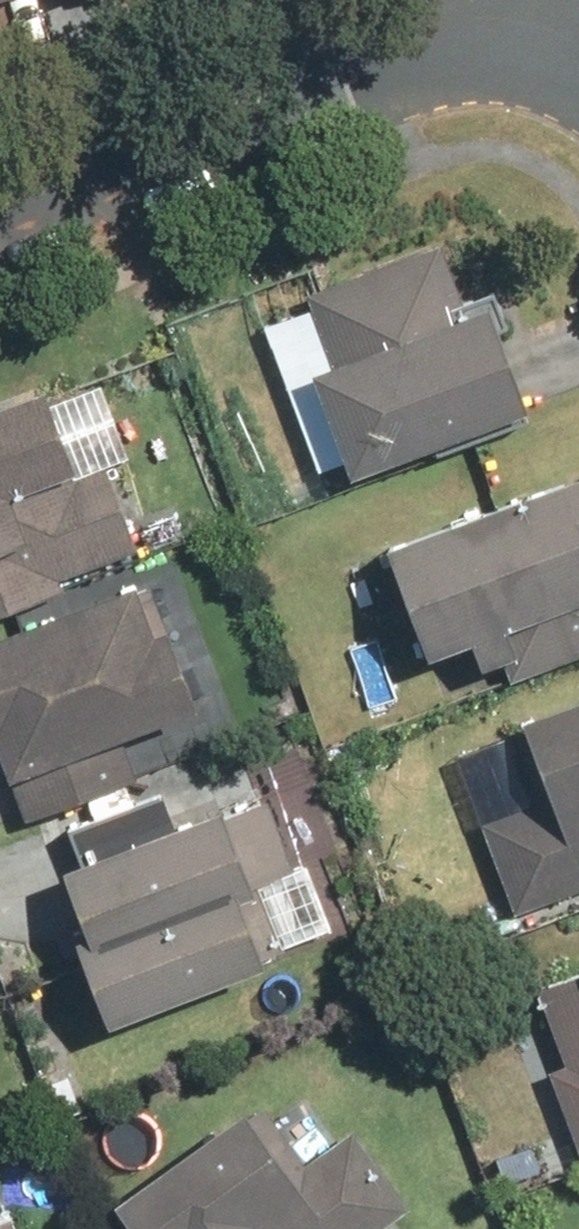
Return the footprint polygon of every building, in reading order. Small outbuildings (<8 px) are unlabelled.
[(362,472),(539,399),(504,314),(478,325),(444,243),(316,296),(343,360),(320,370),(362,472)] [(0,421),(0,629),(74,604),(65,578),(132,555),(78,395),(0,421)] [(530,684),(578,666),(578,485),(398,553),(438,661),(476,647),(486,674),(521,661),(530,684)] [(178,763),(166,729),(217,711),(169,580),(0,642),(0,754),(24,820),(178,763)] [(537,913),(578,897),(578,707),(538,722),(571,810),(507,835),(537,913)] [(70,880),(123,1022),(356,935),(328,863),(296,875),(267,797),(192,826),(179,792),(84,828),(100,869),(70,880)] [(552,1079),(578,1150),(578,1068),(552,1079)] [(269,1106),(124,1208),(139,1228),(397,1228),(417,1215),(361,1136),(313,1169),(269,1106)] [(28,1216),(0,1225),(0,1228),(32,1228),(28,1216)]
